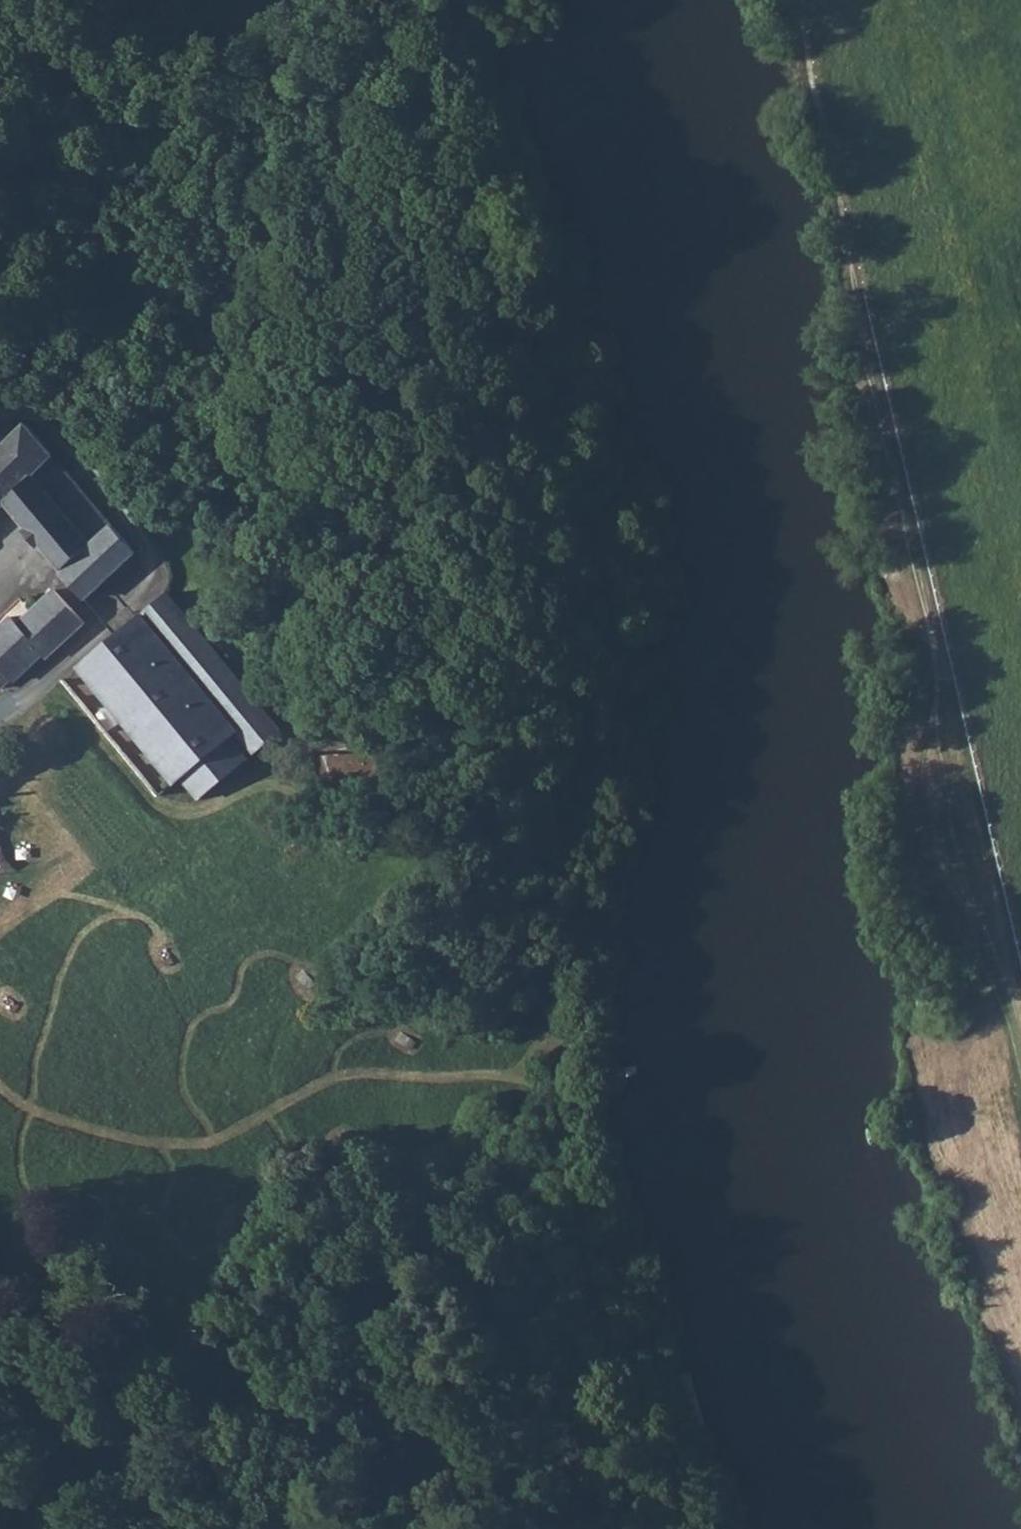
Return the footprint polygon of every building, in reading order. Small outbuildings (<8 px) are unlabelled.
[(2,505),(33,474),(56,500),(93,540),(63,570),(86,596),(134,550),(111,522),(75,481),(25,422),(0,447),(0,507),(2,505)] [(33,474),(2,505),(63,570),(93,540),(56,500),(33,474)] [(167,590),(77,665),(174,780),(181,774),(199,796),(248,754),(245,751),(250,746),(254,750),(281,727),(167,590)] [(0,691),(11,681),(14,684),(42,657),(45,660),(82,625),(52,593),(15,627),(9,620),(0,628),(0,691)]
